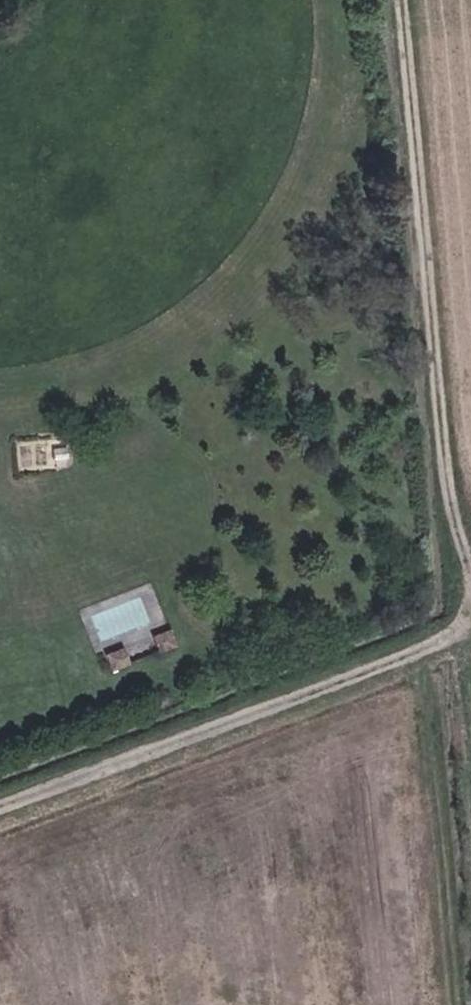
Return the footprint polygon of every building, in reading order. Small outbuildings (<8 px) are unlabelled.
[(157,581),(84,606),(99,650),(123,642),(129,660),(178,643),(157,581)] [(110,669),(129,662),(122,644),(104,651),(110,669)]
